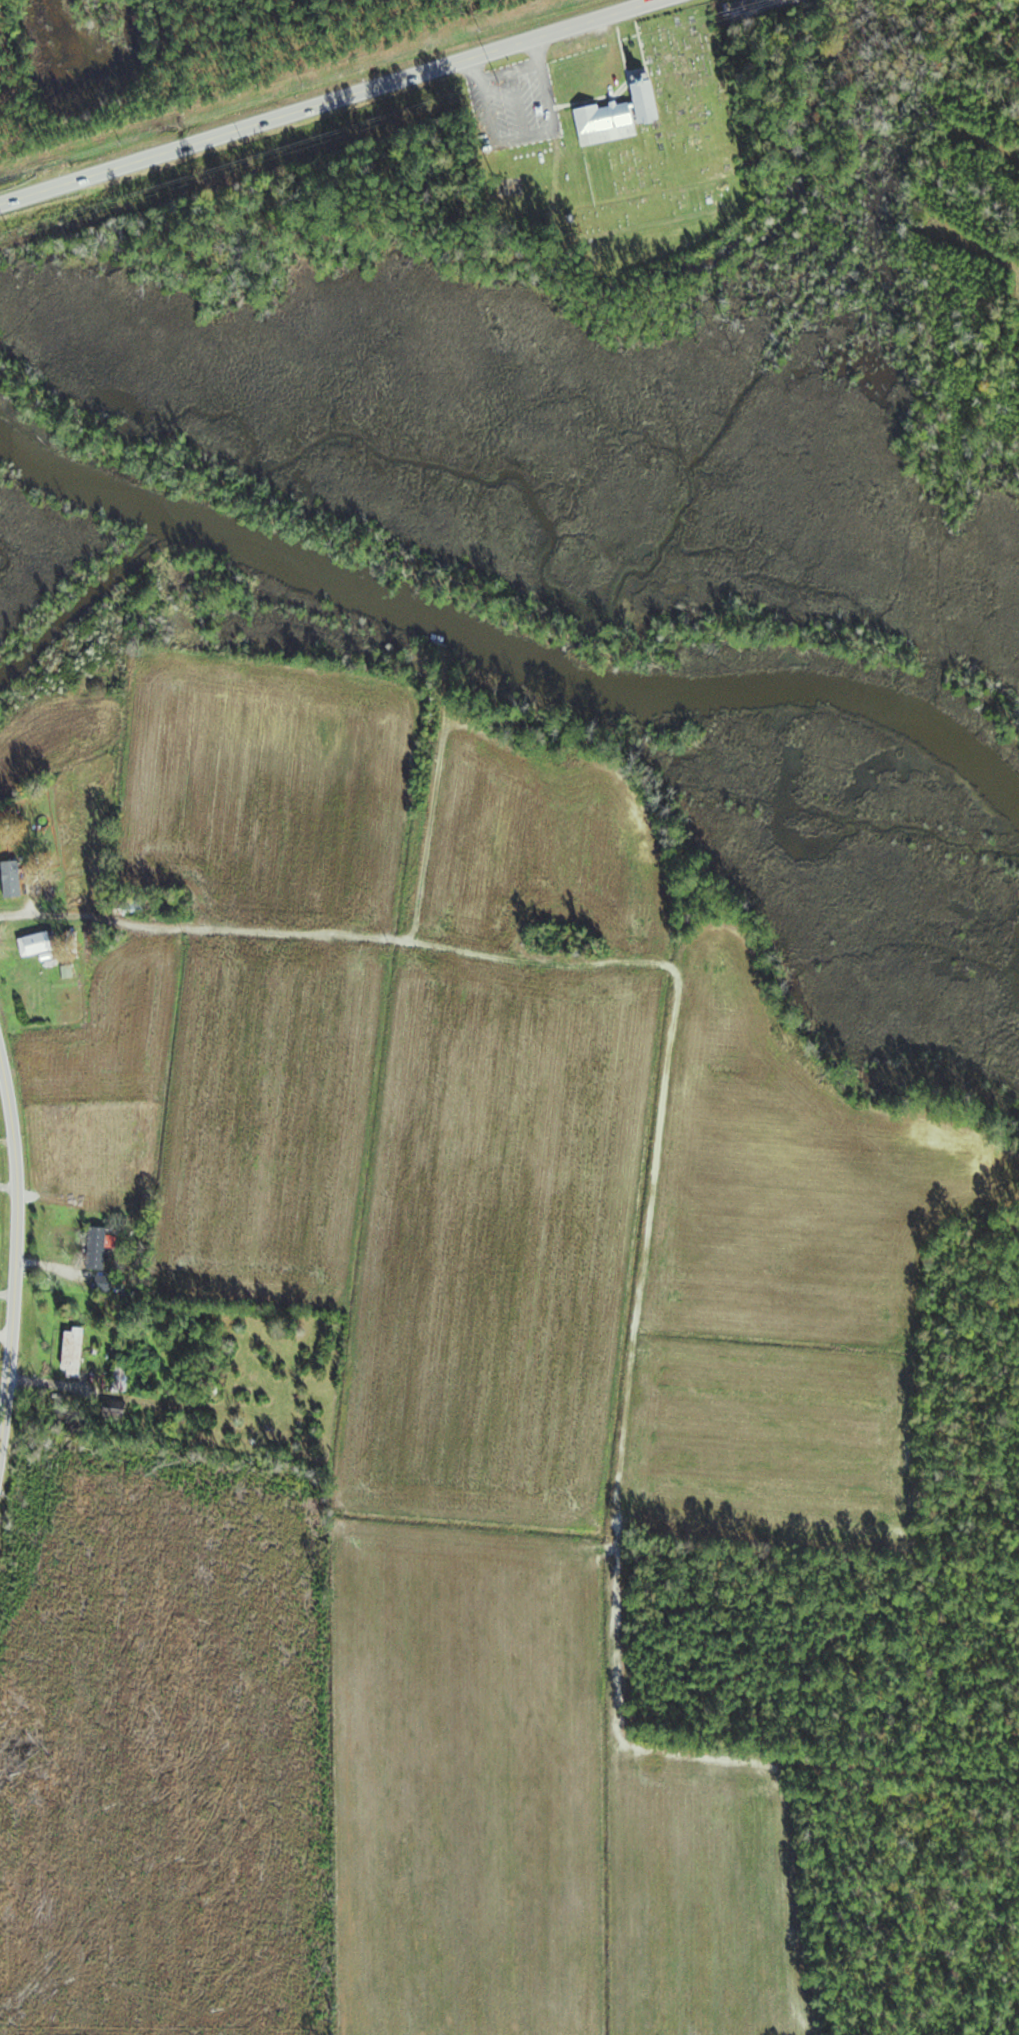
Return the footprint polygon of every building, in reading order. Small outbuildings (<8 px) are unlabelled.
[(635,138),(633,126),(654,123),(647,83),(627,86),(630,102),(573,111),(578,147),(635,138)] [(21,899),(21,863),(0,863),(0,899),(21,899)] [(84,1270),(102,1271),(104,1243),(112,1244),(113,1238),(104,1237),(105,1229),(86,1228),(84,1270)] [(109,1293),(112,1279),(95,1275),(92,1289),(109,1293)] [(59,1376),(79,1377),(81,1331),(61,1329),(59,1376)] [(110,1394),(126,1396),(129,1366),(113,1364),(110,1394)]
